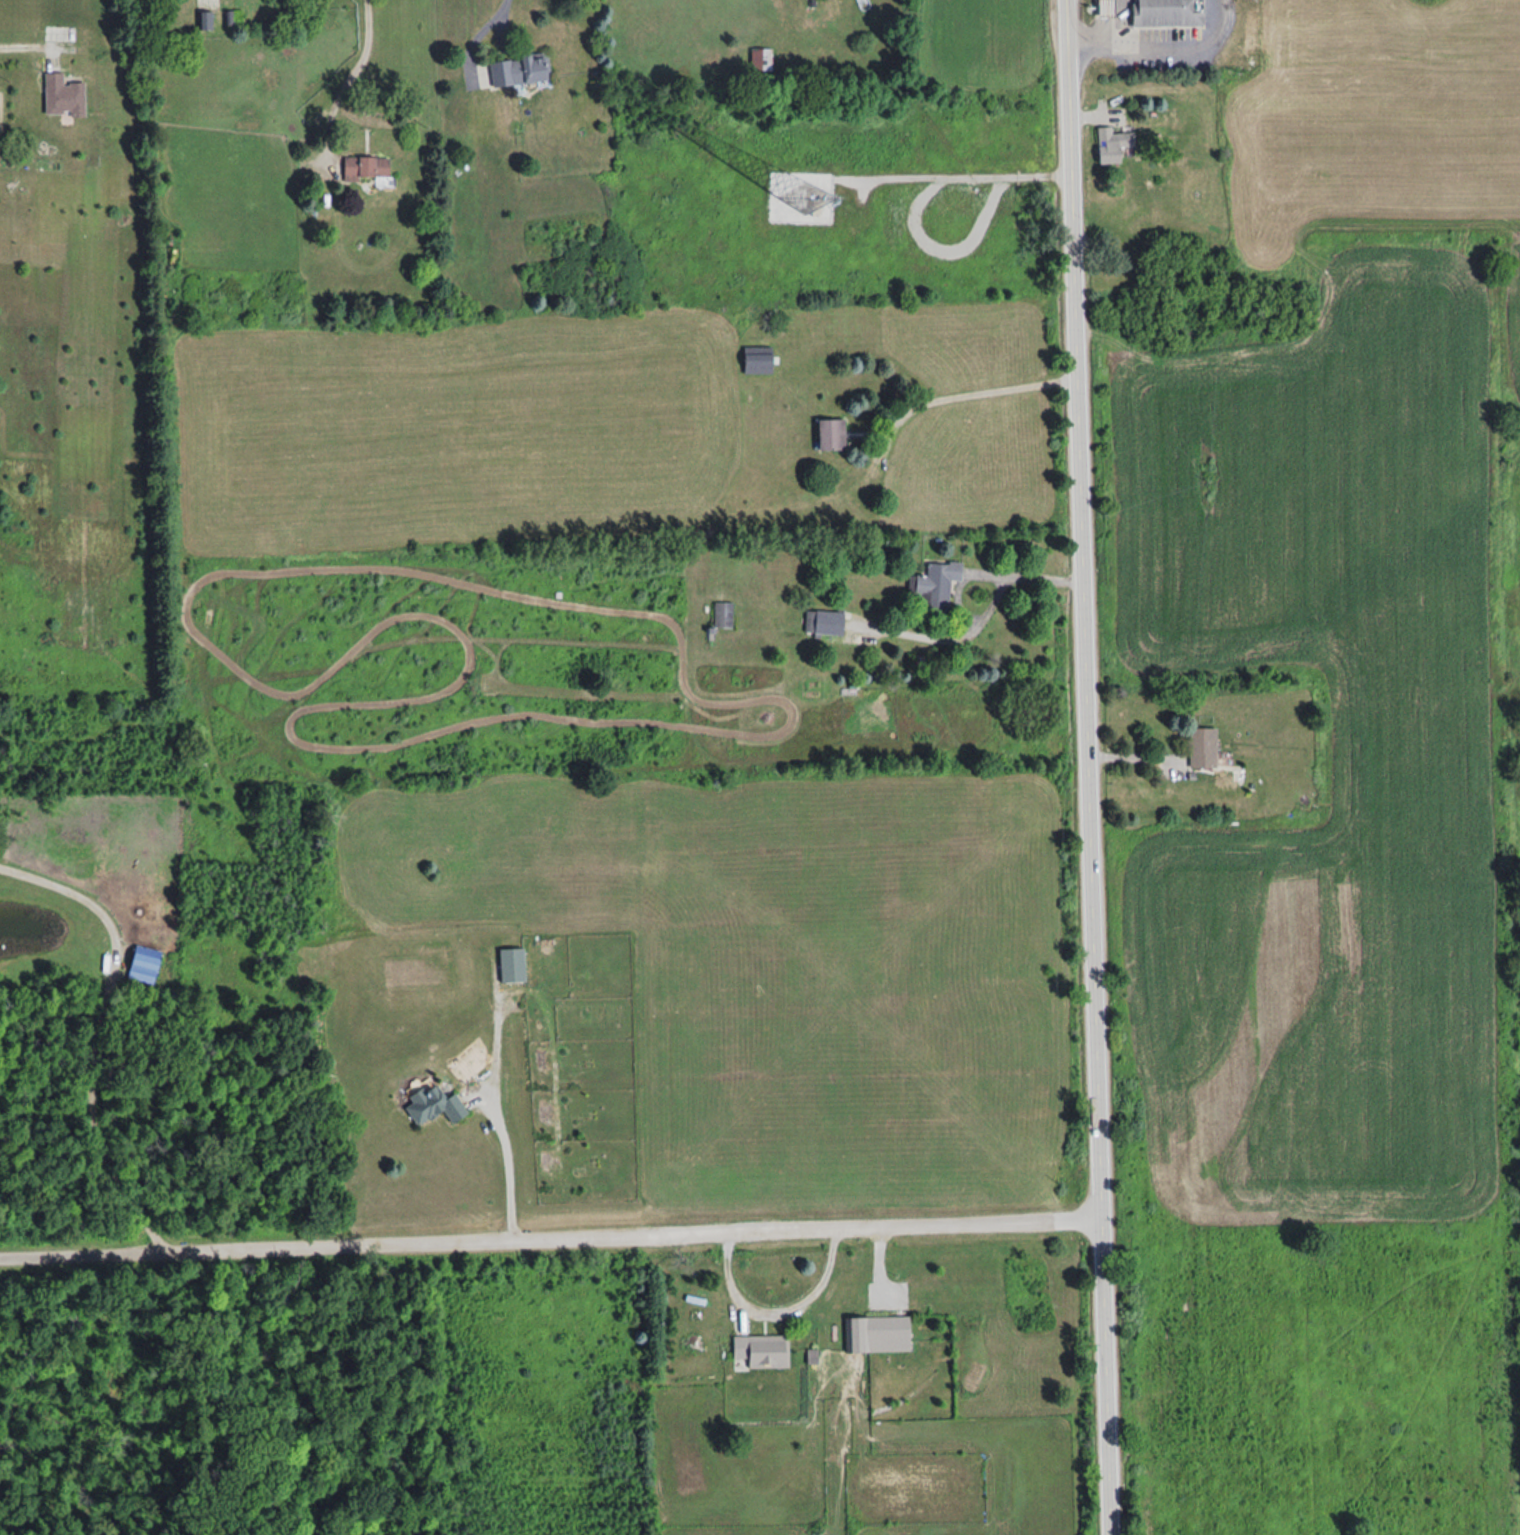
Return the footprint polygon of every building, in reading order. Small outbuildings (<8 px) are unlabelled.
[(1114,0),(1097,0),(1098,17),(1115,16),(1114,0)] [(1132,1),(1132,24),(1204,24),(1203,0),(1137,0),(1137,1),(1132,1)] [(200,29),(210,29),(210,12),(200,12),(200,29)] [(772,69),(772,47),(751,48),(751,69),(772,69)] [(491,60),(494,86),(549,79),(546,53),(491,60)] [(46,114),(85,114),(85,81),(64,81),(64,71),(46,72),(46,114)] [(1098,126),(1100,162),(1123,161),(1122,146),(1136,145),(1135,131),(1113,132),(1113,125),(1098,126)] [(346,180),(391,180),(391,156),(346,156),(346,180)] [(773,351),(746,351),(746,373),(773,373),(773,351)] [(847,418),(820,418),(820,449),(847,449),(847,418)] [(963,562),(929,561),(928,575),(909,575),(908,594),(921,595),(921,610),(950,611),(950,580),(963,580),(963,562)] [(733,628),(734,602),(715,602),(715,627),(733,628)] [(845,612),(807,611),(807,634),(845,634),(845,612)] [(1218,728),(1190,728),(1190,767),(1218,767),(1218,728)] [(163,950),(137,944),(129,978),(154,984),(163,950)] [(526,981),(526,948),(502,948),(502,981),(526,981)] [(407,1107),(417,1126),(445,1111),(452,1125),(461,1120),(442,1082),(411,1098),(414,1103),(407,1107)] [(911,1351),(911,1317),(846,1317),(846,1352),(911,1351)] [(790,1335),(734,1335),(734,1367),(790,1367),(790,1335)]
